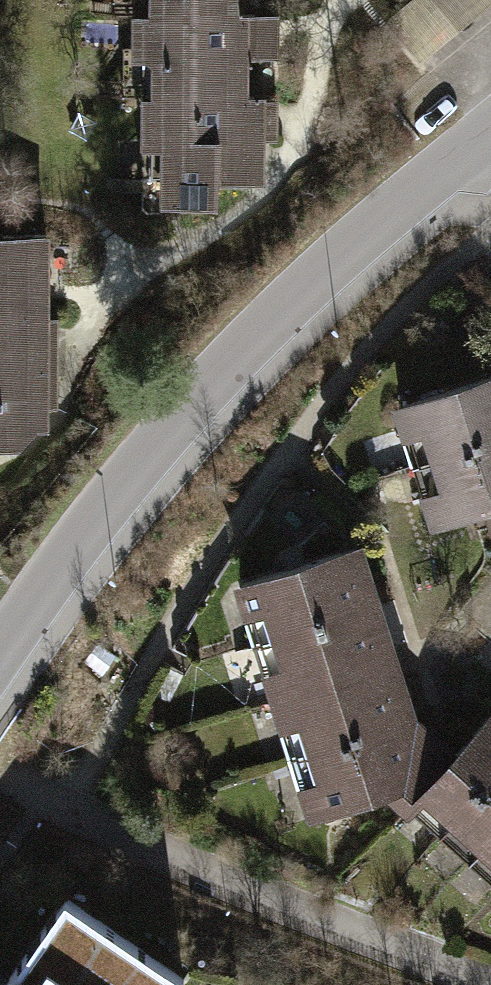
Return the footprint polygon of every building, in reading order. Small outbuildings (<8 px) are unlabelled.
[(153,15),(234,16),(235,0),(153,0),(153,15)] [(255,16),(234,16),(153,15),(143,15),(143,48),(162,68),(162,97),(245,97),(245,61),(255,60),(255,16)] [(254,97),(245,97),(162,97),(153,97),(152,140),(172,139),(172,198),(217,198),(218,183),(253,183),(254,97)] [(45,317),(45,236),(2,236),(0,234),(0,317),(45,317)] [(45,317),(0,317),(0,445),(18,445),(44,416),(44,405),(54,405),(54,375),(45,376),(45,317)] [(431,459),(490,441),(490,377),(400,405),(410,436),(423,432),(431,459)] [(431,459),(441,488),(427,492),(437,523),(490,505),(490,441),(431,459)] [(264,610),(273,638),(375,607),(366,577),(371,575),(367,562),(361,563),(356,548),(242,584),(252,614),(264,610)] [(269,671),(278,698),(393,663),(388,649),(394,647),(390,633),(384,635),(375,607),(273,638),(282,667),(269,671)] [(300,723),(309,751),(411,719),(401,690),(407,688),(402,674),(397,675),(393,663),(278,698),(287,727),(300,723)] [(454,760),(411,719),(309,751),(318,780),(305,784),(314,814),(391,790),(410,807),(454,760)] [(439,834),(490,777),(490,719),(454,760),(410,807),(439,834)] [(468,860),(490,836),(490,777),(439,834),(468,860)] [(468,860),(490,881),(490,836),(468,860)] [(4,984),(179,984),(184,980),(64,898),(4,984)]
